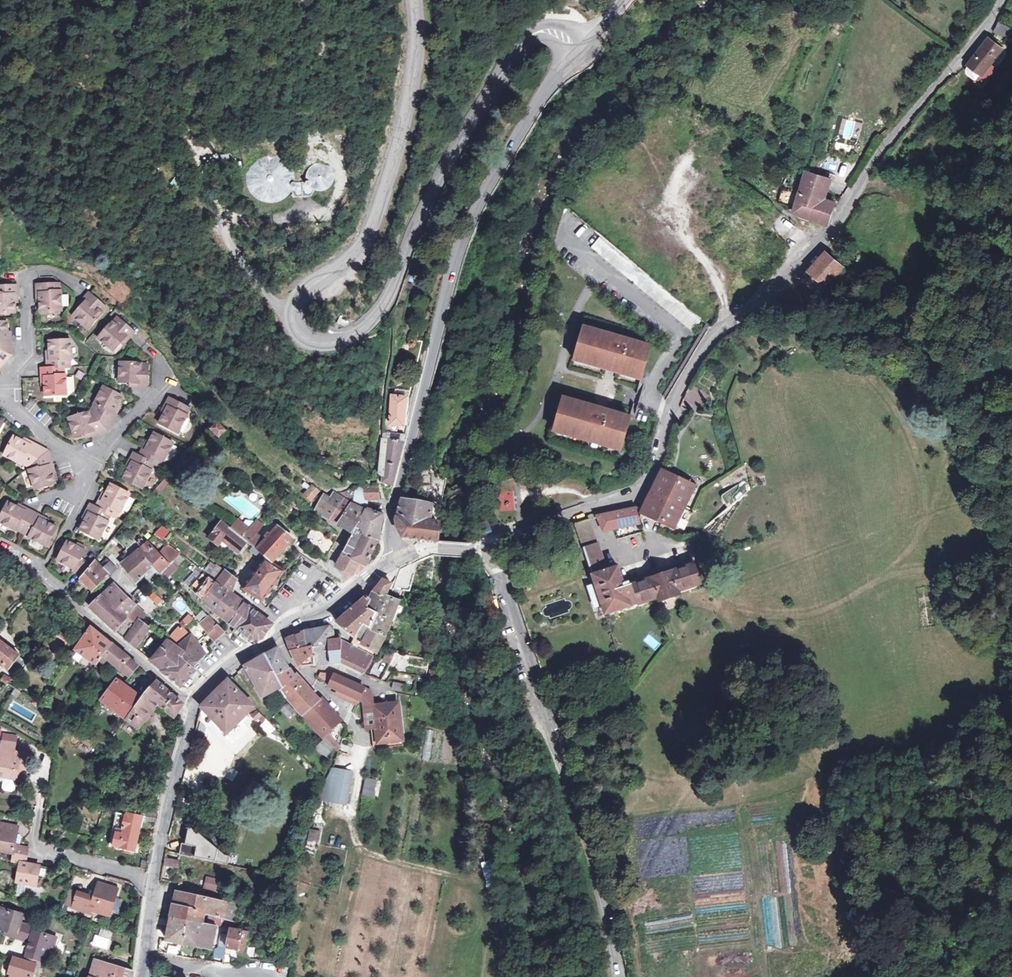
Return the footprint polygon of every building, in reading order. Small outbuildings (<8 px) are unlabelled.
[(1011,31),(1011,30),(998,25),(994,34),(1008,41),(1011,31)] [(969,67),(982,77),(976,84),(983,89),(997,73),(990,68),(1003,51),(989,41),(968,66),(969,67)] [(537,70),(527,61),(521,67),(531,76),(537,70)] [(982,77),(969,67),(969,68),(968,70),(967,72),(967,73),(967,76),(968,77),(976,84),(982,77)] [(310,167),(310,169),(310,171),(311,174),(299,175),(299,170),(299,168),(299,166),(298,163),(297,161),(296,159),(295,157),(294,155),(292,153),(290,152),(288,150),(286,149),(284,148),(281,147),(279,147),(277,146),(274,146),(272,147),(269,147),(267,148),(265,149),(263,150),(261,151),(259,153),(257,154),(256,156),(254,158),(253,160),(252,163),(251,165),(251,167),(251,170),(251,172),(251,174),(252,177),(252,179),(253,181),(254,184),(256,186),(257,187),(259,189),(261,191),(263,192),(265,193),(267,194),(270,194),(272,195),(275,195),(277,195),(279,195),(282,194),(284,193),(286,192),(288,191),(290,190),(292,188),(294,186),(295,184),(299,190),(316,189),(319,183),(328,183),(331,182),(333,181),(335,178),(337,176),(337,175),(338,172),(338,169),(338,168),(338,167),(338,165),(336,163),(336,161),(335,160),(333,158),(330,157),(328,156),(326,156),(323,156),(321,156),(319,156),(317,158),(314,159),(313,160),(312,163),(311,165),(310,167)] [(835,203),(824,199),(831,180),(806,172),(794,213),(827,225),(835,203)] [(826,255),(802,283),(819,296),(826,287),(844,268),(826,255)] [(59,290),(59,284),(36,285),(37,293),(40,293),(40,301),(40,312),(61,311),(60,290),(59,290)] [(14,294),(17,294),(17,286),(0,286),(0,314),(15,314),(15,302),(14,294)] [(106,308),(89,293),(83,299),(85,301),(80,307),(72,315),(88,329),(102,313),(101,313),(106,308)] [(364,304),(367,310),(369,313),(377,309),(372,300),(364,304)] [(98,337),(114,351),(121,343),(126,337),(128,338),(134,332),(117,317),(113,322),(112,321),(98,337)] [(11,355),(10,340),(8,341),(8,332),(7,321),(0,322),(0,351),(11,355)] [(651,347),(583,327),(574,360),(607,369),(608,364),(618,367),(617,372),(641,379),(651,347)] [(47,360),(47,369),(64,368),(70,367),(70,361),(71,361),(70,339),(49,341),(49,352),(50,360),(47,360)] [(11,355),(0,351),(0,367),(11,355)] [(141,363),(120,362),(119,383),(130,383),(138,384),(138,387),(147,387),(148,364),(141,364),(141,363)] [(47,369),(41,369),(42,377),(44,377),(45,385),(45,397),(67,395),(65,374),(64,374),(64,368),(47,369)] [(692,384),(686,395),(704,406),(711,396),(692,384)] [(92,412),(108,430),(116,414),(114,413),(117,406),(122,396),(104,386),(94,405),(95,405),(92,412)] [(703,409),(704,406),(686,395),(685,397),(703,409)] [(391,411),(389,425),(403,427),(404,414),(406,399),(391,397),(391,401),(391,411)] [(189,408),(169,398),(165,406),(168,407),(164,414),(159,424),(178,433),(187,415),(186,414),(189,408)] [(594,412),(596,408),(563,398),(553,430),(621,450),(630,418),(605,410),(604,415),(594,412)] [(94,435),(108,430),(92,412),(89,413),(89,411),(69,418),(75,438),(85,435),(93,432),(94,435)] [(217,423),(210,429),(218,437),(225,431),(217,423)] [(143,448),(139,456),(154,463),(159,466),(162,461),(163,461),(173,442),(155,433),(149,442),(146,450),(143,448)] [(382,433),(382,440),(403,443),(405,436),(382,433)] [(29,467),(48,451),(32,443),(30,445),(23,441),(13,436),(4,455),(22,465),(23,464),(29,467)] [(403,443),(382,440),(381,442),(379,466),(383,467),(381,483),(383,483),(383,486),(384,489),(388,489),(390,488),(391,486),(392,486),(403,443)] [(52,465),(48,451),(29,467),(30,470),(29,470),(35,490),(55,484),(52,473),(50,466),(52,465)] [(139,456),(134,453),(130,460),(132,462),(129,469),(123,479),(142,489),(152,470),(151,469),(154,463),(139,456)] [(662,471),(656,483),(645,505),(641,513),(675,529),(695,487),(662,471)] [(431,485),(433,476),(424,473),(422,483),(431,485)] [(165,479),(153,492),(157,495),(169,482),(165,479)] [(100,500),(96,508),(110,515),(116,518),(119,512),(120,512),(130,493),(111,484),(106,494),(102,501),(100,500)] [(319,492),(311,485),(303,495),(309,501),(311,502),(319,492)] [(366,509),(366,508),(365,500),(378,499),(376,487),(364,487),(353,487),(353,504),(366,509)] [(250,520),(257,512),(231,491),(224,499),(250,520)] [(512,492),(500,493),(501,512),(514,511),(512,492)] [(321,514),(329,519),(336,524),(345,529),(353,534),(351,538),(343,554),(336,567),(353,575),(358,564),(365,566),(377,543),(382,516),(364,512),(348,504),(333,495),(329,502),(323,499),(317,508),(322,511),(321,514)] [(396,521),(396,524),(397,527),(399,532),(402,538),(436,543),(438,523),(430,523),(431,506),(401,499),(397,513),(396,521)] [(34,513),(26,509),(25,511),(18,507),(8,502),(0,517),(0,522),(17,531),(17,530),(23,533),(34,513)] [(110,515),(96,508),(90,505),(86,512),(89,514),(85,521),(80,531),(99,540),(109,521),(107,521),(110,515)] [(610,530),(613,529),(616,528),(640,523),(636,507),(611,512),(597,517),(600,529),(604,532),(610,530)] [(41,517),(34,513),(23,533),(29,536),(29,537),(47,547),(57,528),(47,523),(40,519),(41,517)] [(265,559),(272,563),(293,539),(277,526),(269,535),(268,534),(264,537),(266,538),(264,541),(255,534),(249,530),(236,520),(230,529),(247,543),(254,548),(260,553),(266,558),(265,559)] [(249,530),(255,534),(262,525),(256,520),(249,530)] [(583,549),(597,545),(589,520),(575,525),(583,549)] [(238,554),(247,543),(230,529),(221,522),(208,538),(226,552),(230,547),(238,554)] [(481,536),(491,532),(488,522),(478,526),(481,536)] [(160,539),(168,532),(163,526),(155,533),(160,539)] [(325,558),(334,544),(314,528),(305,541),(325,558)] [(77,547),(67,542),(57,560),(74,569),(74,571),(81,577),(89,566),(82,559),(86,551),(83,550),(77,547)] [(147,542),(139,550),(128,559),(121,565),(133,579),(152,567),(153,568),(160,574),(180,554),(168,545),(159,554),(147,542)] [(595,584),(602,606),(605,615),(658,598),(659,599),(678,593),(678,591),(700,584),(694,565),(624,587),(622,581),(618,568),(606,571),(597,545),(583,549),(588,562),(595,584)] [(260,553),(254,548),(251,551),(257,557),(260,553)] [(302,556),(297,552),(293,559),(297,562),(302,556)] [(263,562),(257,571),(275,583),(284,571),(272,563),(265,559),(266,558),(260,553),(257,557),(263,562)] [(405,568),(400,571),(392,593),(401,596),(402,591),(410,592),(411,592),(414,575),(432,580),(432,563),(433,558),(428,558),(405,568)] [(110,576),(116,569),(114,566),(106,559),(100,565),(95,559),(89,566),(81,577),(79,578),(92,591),(108,574),(110,576)] [(622,581),(624,587),(694,565),(692,559),(622,581)] [(212,610),(220,616),(230,625),(234,628),(231,633),(237,637),(238,635),(247,642),(249,640),(261,639),(266,631),(269,629),(272,625),(264,619),(244,603),(239,600),(232,594),(236,580),(225,571),(224,571),(217,565),(208,576),(204,573),(191,589),(207,606),(212,610)] [(257,571),(243,589),(262,601),(275,583),(257,571)] [(369,632),(361,644),(369,649),(377,653),(380,646),(385,637),(386,635),(390,626),(392,621),(394,617),(397,608),(399,602),(386,597),(391,584),(383,580),(374,592),(372,596),(369,601),(368,599),(366,598),(355,607),(343,618),(337,623),(354,638),(363,624),(370,629),(369,632)] [(97,616),(115,632),(118,627),(122,623),(126,618),(135,625),(124,640),(135,649),(150,628),(130,613),(136,605),(130,600),(124,595),(113,584),(88,607),(97,616)] [(602,606),(595,584),(588,586),(595,609),(602,606)] [(154,591),(149,599),(159,607),(165,599),(154,591)] [(199,624),(208,634),(207,634),(214,642),(220,637),(224,633),(214,622),(204,613),(202,611),(195,617),(200,623),(199,624)] [(82,619),(74,613),(64,628),(72,633),(82,619)] [(106,660),(115,668),(128,678),(137,666),(111,644),(90,627),(91,626),(84,621),(79,628),(85,633),(74,650),(95,665),(98,661),(103,665),(106,660)] [(363,624),(354,638),(361,644),(369,632),(370,629),(363,624)] [(375,657),(341,639),(341,640),(333,641),(333,639),(334,639),(333,631),(328,632),(327,628),(305,632),(287,640),(291,651),(298,667),(305,666),(317,665),(329,664),(340,663),(340,662),(365,675),(375,657)] [(172,680),(181,687),(195,671),(192,668),(199,661),(205,655),(190,636),(181,643),(182,644),(177,649),(167,641),(150,660),(164,672),(163,673),(172,680)] [(7,670),(10,667),(14,670),(19,670),(23,666),(23,661),(18,656),(19,656),(0,641),(0,664),(7,670)] [(262,698),(281,687),(287,698),(301,714),(325,739),(315,749),(321,754),(322,753),(326,756),(333,748),(332,746),(335,743),(329,733),(341,721),(321,698),(319,700),(305,686),(301,681),(296,675),(294,677),(289,669),(283,659),(277,648),(247,665),(244,667),(240,670),(247,681),(251,678),(262,698)] [(390,664),(395,653),(388,650),(383,661),(390,664)] [(106,660),(103,665),(112,672),(115,668),(106,660)] [(327,686),(359,700),(364,688),(338,676),(332,674),(321,672),(319,678),(329,683),(327,686)] [(137,728),(157,704),(172,716),(173,717),(174,716),(182,704),(154,681),(141,699),(116,680),(100,700),(137,728)] [(254,707),(228,680),(200,707),(227,734),(254,707)] [(393,683),(392,689),(405,692),(407,685),(393,683)] [(398,703),(374,706),(378,744),(402,741),(398,703)] [(287,704),(281,710),(289,718),(295,712),(287,704)] [(263,716),(257,710),(253,715),(258,720),(263,716)] [(271,734),(275,729),(270,723),(266,720),(258,728),(271,734)] [(3,735),(2,742),(15,745),(17,737),(3,735)] [(25,772),(28,772),(30,754),(20,752),(18,760),(13,759),(15,745),(2,742),(0,751),(0,777),(16,780),(16,779),(18,771),(25,772)] [(18,771),(16,779),(23,780),(25,772),(18,771)] [(352,778),(341,775),(338,786),(349,790),(352,778)] [(373,798),(377,780),(366,778),(362,795),(373,798)] [(141,816),(140,820),(154,823),(157,812),(143,810),(141,816)] [(140,820),(141,816),(127,813),(127,815),(116,813),(112,827),(123,830),(122,834),(112,831),(109,845),(133,851),(140,820)] [(18,846),(15,845),(17,833),(18,828),(0,825),(0,851),(13,853),(12,861),(20,862),(16,882),(35,886),(39,866),(25,863),(28,848),(18,846)] [(308,830),(308,846),(320,846),(320,830),(308,830)] [(166,852),(180,855),(188,857),(192,842),(169,837),(168,842),(166,852)] [(179,862),(180,855),(166,852),(165,854),(164,859),(179,862)] [(179,862),(164,859),(164,864),(178,867),(179,862)] [(493,862),(482,865),(488,888),(499,886),(493,862)] [(217,891),(218,878),(205,877),(204,890),(217,891)] [(94,891),(92,898),(89,909),(108,915),(116,889),(100,885),(97,892),(94,891)] [(215,933),(216,925),(202,923),(204,914),(210,915),(236,922),(242,898),(227,895),(225,902),(177,892),(167,940),(197,946),(212,949),(215,933)] [(89,909),(92,898),(77,893),(72,907),(88,912),(89,909)] [(278,918),(281,906),(275,905),(270,903),(267,916),(278,918)] [(0,908),(0,909),(0,929),(4,930),(16,933),(15,938),(29,942),(26,950),(41,955),(48,957),(54,938),(32,931),(33,928),(19,924),(21,915),(0,908)] [(278,918),(267,916),(265,922),(276,925),(278,918)] [(231,928),(216,925),(215,933),(216,934),(229,937),(231,928)] [(249,931),(231,928),(229,937),(227,944),(227,948),(244,952),(249,931)] [(227,948),(227,944),(216,942),(215,949),(226,951),(227,948)] [(25,954),(40,958),(41,955),(26,950),(25,954)] [(25,954),(23,961),(14,959),(9,976),(30,976),(31,972),(34,964),(37,966),(40,958),(25,954)] [(89,976),(93,976),(98,961),(94,960),(89,976)] [(98,961),(93,976),(131,976),(131,972),(98,961)]
